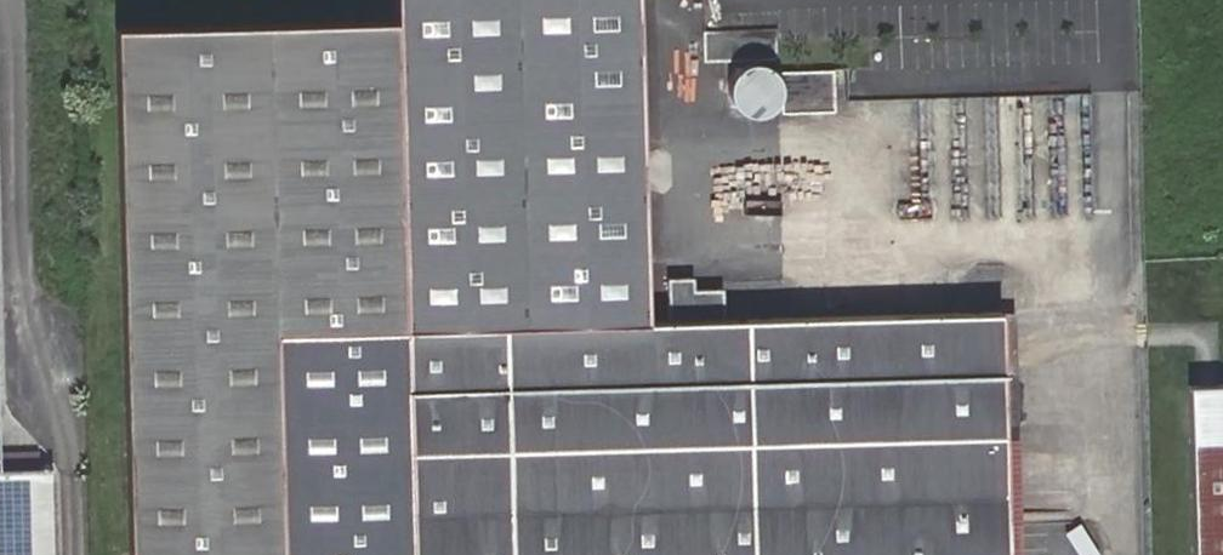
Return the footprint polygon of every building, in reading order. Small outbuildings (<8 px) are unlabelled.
[(646,324),(638,0),(395,0),(396,20),(398,19),(406,330),(437,329),(646,324)] [(115,27),(129,554),(508,554),(505,446),(409,448),(406,330),(398,19),(396,20),(115,27)] [(832,106),(831,68),(772,69),(772,29),(703,30),(703,59),(730,59),(730,107),(832,106)] [(667,281),(669,323),(722,322),(721,292),(692,293),(691,281),(667,281)] [(406,330),(409,448),(505,446),(1004,434),(1000,315),(722,322),(669,323),(646,324),(437,329),(406,330)] [(1190,440),(1222,439),(1222,385),(1188,386),(1190,440)] [(1006,526),(1004,434),(505,446),(508,554),(1007,554),(1006,526)] [(1190,440),(1193,554),(1222,554),(1222,439),(1190,440)] [(53,475),(0,476),(0,554),(55,554),(53,475)] [(1065,530),(1080,554),(1090,554),(1096,551),(1079,522),(1065,530)]
